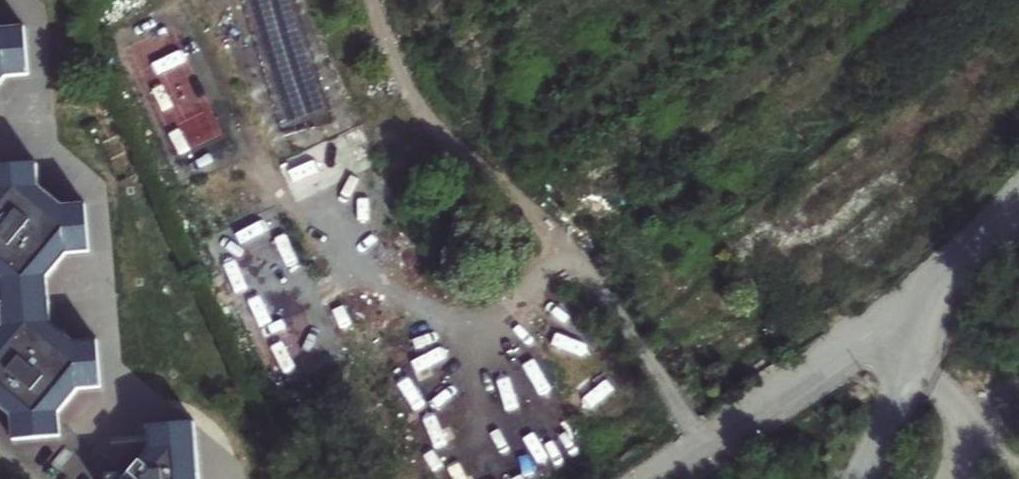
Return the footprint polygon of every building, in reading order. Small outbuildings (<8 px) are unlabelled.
[(358,366),(445,331),(313,0),(212,0),(358,366)] [(6,78),(28,76),(24,30),(1,32),(0,32),(0,85),(6,78)] [(1,284),(5,327),(0,333),(0,407),(12,418),(14,441),(60,437),(58,414),(79,390),(101,388),(97,342),(74,344),(50,324),(46,279),(66,255),(89,253),(85,207),(63,209),(39,189),(36,166),(0,169),(0,283),(1,284)] [(596,468),(521,305),(357,380),(394,461),(392,463),(399,478),(573,478),(596,468)] [(194,425),(150,428),(151,452),(131,476),(108,478),(199,478),(194,425)]
